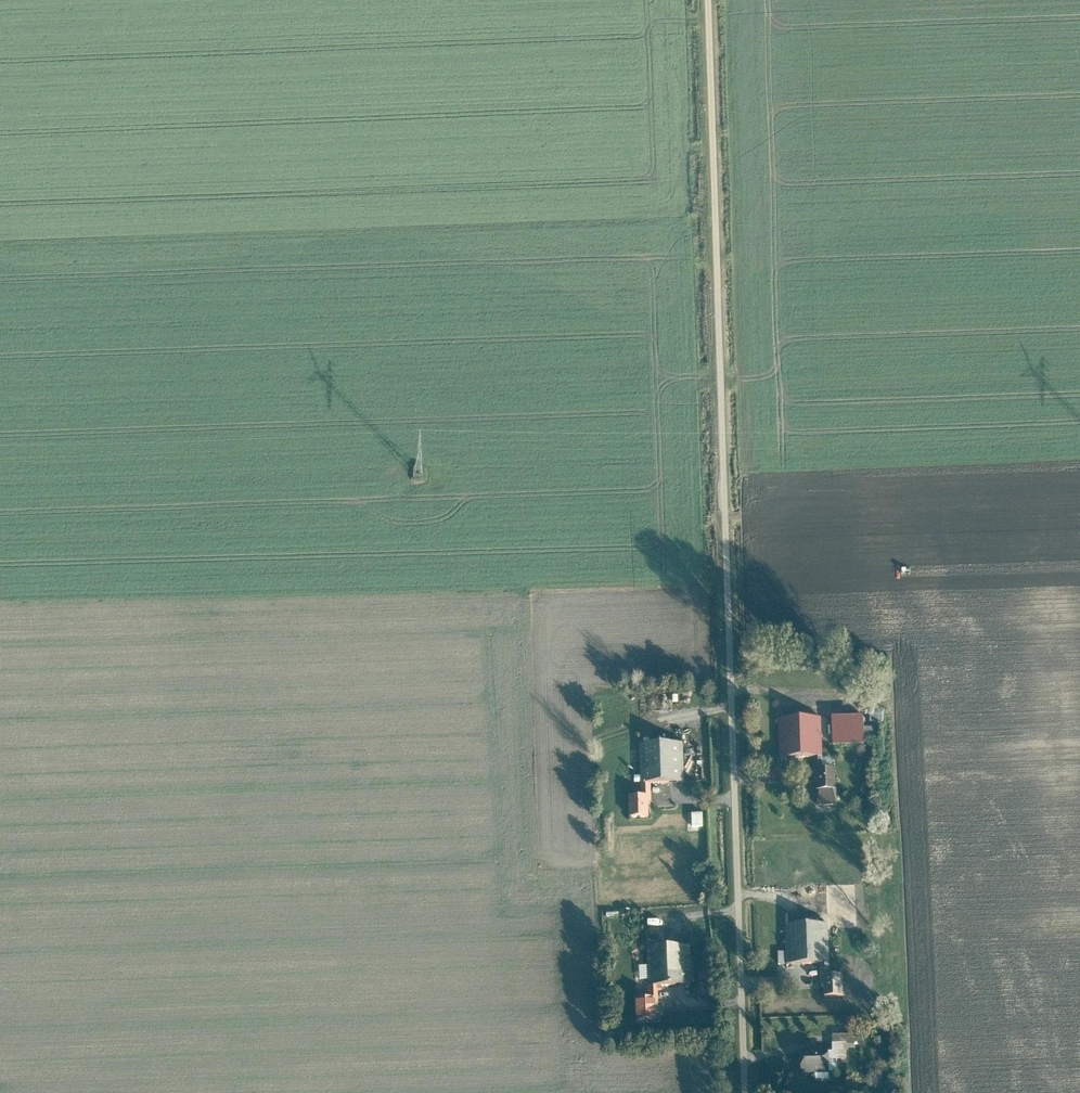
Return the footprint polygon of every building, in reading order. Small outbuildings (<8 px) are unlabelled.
[(884,722),(884,712),(870,712),(870,722),(884,722)] [(867,717),(833,718),(834,746),(866,745),(866,740),(877,740),(877,728),(867,728),(867,717)] [(814,757),(825,757),(823,718),(777,720),(779,760),(814,757)] [(683,743),(639,744),(640,783),(651,782),(684,782),(683,743)] [(825,757),(814,757),(814,779),(819,779),(820,807),(839,806),(838,770),(825,771),(825,757)] [(652,806),(651,782),(640,783),(641,796),(627,797),(628,818),(648,817),(647,806),(652,806)] [(788,964),(820,963),(830,963),(829,924),(786,925),(788,964)] [(690,946),(648,947),(649,986),(658,986),(691,985),(690,946)] [(831,976),(830,963),(820,963),(821,985),(823,985),(824,997),(845,996),(844,975),(831,976)] [(658,986),(649,986),(649,999),(636,999),(636,1020),(656,1019),(656,1008),(658,1008),(658,986)] [(832,1037),(833,1043),(847,1042),(847,1045),(865,1044),(864,1035),(832,1037)] [(833,1050),(804,1051),(805,1076),(833,1076),(833,1050)]
